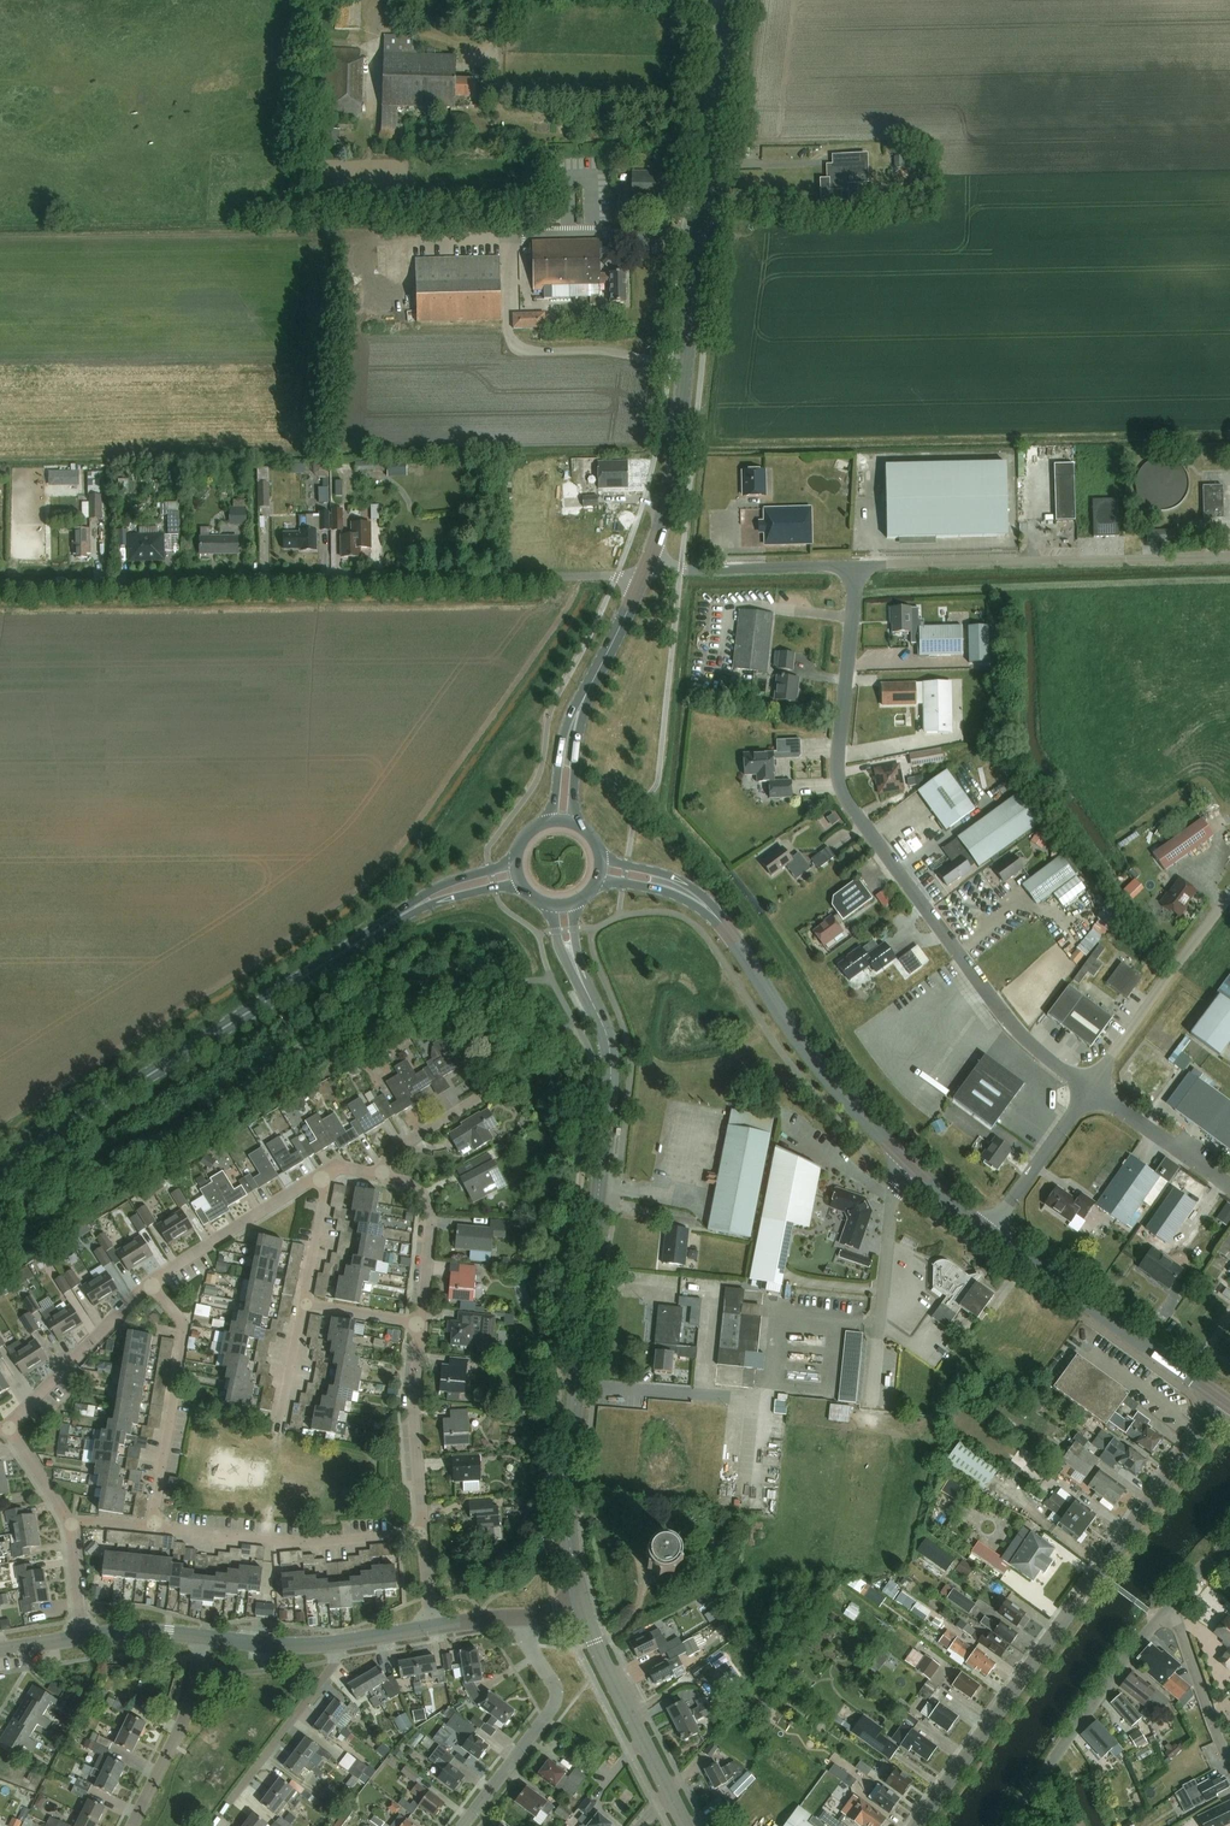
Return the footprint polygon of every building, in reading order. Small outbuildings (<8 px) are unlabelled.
[(340,25),(364,25),(365,0),(340,0),(340,25)] [(382,135),(397,136),(398,106),(455,108),(456,97),(476,97),(476,80),(456,79),(457,56),(418,55),(418,36),(385,35),(382,135)] [(336,117),(366,117),(366,58),(343,58),(343,94),(336,94),(336,117)] [(354,121),(337,121),(337,129),(354,129),(354,121)] [(340,145),(340,130),(322,130),(322,145),(340,145)] [(905,157),(895,157),(896,166),(906,166),(905,157)] [(829,181),(821,181),(822,200),(847,199),(846,182),(846,166),(850,166),(850,158),(834,159),(834,164),(835,172),(828,172),(829,181)] [(850,166),(846,166),(846,182),(869,181),(868,158),(850,158),(850,166)] [(664,197),(664,175),(661,175),(661,171),(632,171),(632,201),(660,201),(660,197),(664,197)] [(600,240),(532,241),(534,290),(545,290),(545,286),(552,285),(552,298),(570,298),(570,285),(590,285),(591,295),(600,295),(599,284),(601,284),(611,283),(611,303),(626,303),(626,273),(610,273),(610,274),(601,274),(600,240)] [(417,322),(502,320),(500,257),(416,259),(417,322)] [(513,314),(513,329),(546,328),(545,313),(513,314)] [(356,472),(386,471),(386,461),(356,462),(356,472)] [(387,476),(406,475),(406,461),(387,461),(387,476)] [(625,484),(628,484),(627,464),(625,465),(625,461),(598,462),(599,487),(625,487),(625,484)] [(319,478),(330,478),(330,463),(313,463),(314,474),(319,478)] [(887,538),(1008,535),(1007,463),(886,465),(887,538)] [(1056,520),(1075,520),(1074,463),(1054,464),(1056,520)] [(765,470),(744,471),(744,496),(765,496),(765,470)] [(259,482),(260,506),(270,506),(269,481),(259,482)] [(1223,485),(1216,486),(1203,486),(1204,518),(1217,518),(1224,517),(1223,502),(1223,485)] [(329,502),(329,487),(319,488),(319,503),(329,502)] [(90,518),(103,518),(102,495),(90,495),(90,518)] [(584,506),(599,505),(599,495),(584,496),(584,506)] [(1118,499),(1093,500),(1094,537),(1119,536),(1118,499)] [(247,507),(231,507),(231,524),(247,524),(247,507)] [(331,508),(332,530),(343,529),(342,508),(331,508)] [(811,508),(765,509),(765,521),(759,521),(759,533),(766,533),(766,545),(767,545),(812,544),(811,508)] [(320,512),(321,529),(331,529),(330,512),(320,512)] [(178,515),(166,516),(166,539),(178,538),(178,515)] [(352,524),(352,536),(341,536),(342,558),(360,557),(360,548),(371,548),(370,523),(352,524)] [(87,554),(91,554),(90,528),(73,529),(73,555),(76,555),(77,558),(87,558),(87,554)] [(301,548),(301,551),(317,550),(317,529),(301,530),(301,532),(284,532),(284,549),(301,548)] [(1176,529),(1147,530),(1148,542),(1162,542),(1176,542),(1176,529)] [(1209,537),(1224,537),(1224,529),(1208,529),(1209,537)] [(117,531),(117,545),(127,545),(127,531),(117,531)] [(130,561),(164,560),(163,535),(129,536),(130,561)] [(201,553),(239,553),(239,536),(201,536),(201,553)] [(963,655),(963,626),(924,627),(924,620),(919,620),(919,608),(911,608),(911,607),(890,608),(890,618),(892,618),(893,632),(911,632),(912,643),(920,643),(920,656),(963,655)] [(767,672),(774,614),(740,610),(733,668),(767,672)] [(988,663),(987,628),(969,628),(970,664),(988,663)] [(793,670),(795,654),(781,652),(779,668),(793,670)] [(775,700),(797,702),(800,678),(778,676),(775,700)] [(916,704),(925,704),(926,732),(951,732),(950,683),(925,683),(915,684),(916,704)] [(883,705),(916,704),(915,684),(882,684),(883,705)] [(771,798),(792,797),(791,780),(775,781),(773,760),(797,758),(801,753),(801,739),(777,740),(777,752),(744,754),(745,776),(757,775),(758,782),(770,782),(771,798)] [(912,766),(944,760),(942,748),(910,754),(912,766)] [(875,770),(880,793),(904,789),(899,765),(875,770)] [(947,770),(918,791),(946,830),(975,809),(947,770)] [(953,863),(938,873),(948,886),(963,876),(963,877),(972,871),(969,867),(975,862),(979,867),(1037,824),(1016,795),(943,849),(953,863)] [(839,821),(833,814),(828,818),(833,825),(839,821)] [(1202,818),(1153,854),(1165,870),(1214,835),(1202,818)] [(940,840),(922,852),(926,858),(944,846),(940,840)] [(791,859),(782,847),(762,862),(772,876),(786,865),(797,879),(811,869),(799,853),(791,859)] [(812,859),(819,868),(835,856),(828,847),(812,859)] [(995,869),(1004,882),(1023,868),(1014,855),(995,869)] [(1037,904),(1076,875),(1061,856),(1023,885),(1037,904)] [(833,917),(832,916),(825,920),(826,922),(814,931),(824,946),(844,932),(838,924),(873,898),(858,878),(833,896),(832,905),(838,913),(833,917)] [(1169,892),(1161,902),(1163,904),(1164,907),(1170,911),(1172,910),(1179,916),(1187,905),(1185,904),(1195,890),(1180,880),(1171,893),(1169,892)] [(887,906),(897,899),(888,887),(879,895),(887,906)] [(896,958),(885,943),(879,947),(867,956),(862,949),(861,947),(854,952),(855,953),(838,965),(850,980),(871,965),(877,972),(896,958)] [(1102,943),(1077,978),(1087,985),(1104,962),(1100,960),(1109,948),(1102,943)] [(910,974),(922,966),(911,950),(899,959),(910,974)] [(1121,963),(1106,983),(1127,999),(1142,978),(1121,963)] [(1047,1015),(1057,1022),(1061,1025),(1091,1047),(1113,1018),(1069,985),(1047,1015)] [(1229,1042),(1229,1002),(1220,995),(1191,1033),(1220,1055),(1229,1042)] [(431,1029),(436,1038),(448,1031),(442,1022),(431,1029)] [(427,1063),(429,1067),(437,1080),(443,1077),(463,1065),(446,1036),(433,1044),(440,1055),(427,1063)] [(1182,1052),(1173,1063),(1184,1072),(1192,1060),(1182,1052)] [(1014,1098),(1024,1085),(985,1056),(975,1069),(1014,1098)] [(412,1096),(432,1084),(432,1083),(437,1080),(429,1067),(416,1074),(407,1060),(394,1068),(398,1075),(399,1075),(412,1096)] [(993,1128),(1014,1098),(975,1069),(953,1099),(993,1128)] [(1201,1079),(1204,1075),(1195,1069),(1168,1104),(1176,1110),(1175,1110),(1229,1151),(1229,1101),(1201,1079)] [(417,1104),(412,1096),(399,1075),(398,1075),(386,1082),(397,1102),(391,1106),(388,1101),(387,1102),(382,1094),(378,1097),(390,1118),(396,1115),(397,1116),(417,1104)] [(385,1121),(390,1118),(378,1097),(372,1101),(379,1112),(372,1117),(361,1098),(348,1106),(357,1120),(365,1133),(365,1134),(366,1135),(385,1123),(385,1121)] [(486,1132),(498,1124),(489,1109),(480,1114),(480,1112),(467,1120),(468,1123),(449,1134),(460,1152),(471,1145),(475,1150),(492,1140),(486,1132)] [(706,1182),(717,1184),(708,1228),(750,1237),(770,1133),(773,1118),(731,1110),(728,1125),(719,1175),(708,1173),(706,1182)] [(335,1143),(322,1121),(317,1114),(305,1122),(316,1141),(310,1145),(307,1140),(302,1144),(301,1144),(309,1157),(315,1154),(316,1155),(335,1143)] [(357,1120),(351,1124),(354,1128),(346,1133),(334,1114),(322,1121),(335,1143),(340,1150),(360,1138),(359,1137),(365,1134),(365,1133),(357,1120)] [(942,1118),(936,1123),(942,1131),(948,1126),(942,1118)] [(302,1144),(298,1137),(296,1138),(290,1141),(294,1148),(295,1147),(298,1152),(291,1156),(279,1137),(266,1145),(284,1174),(304,1162),(304,1161),(309,1157),(301,1144),(302,1144)] [(997,1169),(1012,1150),(996,1138),(981,1157),(986,1161),(984,1163),(991,1169),(993,1166),(997,1169)] [(497,1150),(508,1144),(505,1140),(495,1145),(497,1150)] [(821,1169),(776,1147),(750,1280),(764,1283),(781,1286),(793,1225),(809,1228),(821,1169)] [(261,1148),(248,1156),(260,1175),(253,1180),(250,1175),(244,1178),(253,1192),(259,1188),(259,1189),(279,1177),(261,1148)] [(476,1171),(461,1179),(474,1203),(507,1184),(495,1161),(494,1162),(489,1154),(472,1163),(476,1171)] [(1150,1206),(1168,1182),(1131,1156),(1096,1205),(1126,1226),(1143,1201),(1150,1206)] [(253,1192),(244,1178),(238,1182),(241,1186),(234,1191),(223,1172),(210,1179),(212,1183),(228,1208),(248,1195),(253,1192)] [(202,1210),(196,1213),(204,1226),(210,1223),(230,1211),(228,1208),(212,1183),(200,1190),(212,1210),(205,1214),(202,1210)] [(336,1184),(334,1195),(346,1197),(348,1187),(336,1184)] [(1095,1202),(1082,1193),(1077,1200),(1057,1187),(1045,1204),(1071,1222),(1076,1214),(1083,1219),(1095,1202)] [(355,1199),(379,1204),(381,1193),(357,1188),(355,1199)] [(1166,1243),(1194,1203),(1174,1188),(1146,1229),(1166,1243)] [(180,1208),(188,1203),(179,1189),(171,1194),(180,1208)] [(851,1195),(848,1193),(841,1191),(840,1190),(837,1189),(836,1189),(834,1193),(835,1194),(831,1206),(845,1211),(849,1220),(840,1243),(857,1249),(866,1224),(867,1223),(871,1212),(870,1210),(869,1210),(865,1202),(866,1201),(864,1198),(853,1194),(851,1195)] [(355,1199),(354,1210),(358,1211),(377,1214),(379,1204),(355,1199)] [(1227,1202),(1220,1213),(1229,1219),(1229,1204),(1227,1202)] [(148,1227),(157,1222),(146,1205),(137,1210),(148,1227)] [(182,1238),(194,1230),(182,1210),(169,1218),(182,1238)] [(382,1215),(377,1214),(358,1211),(356,1222),(361,1223),(380,1226),(382,1215)] [(140,1232),(147,1228),(138,1214),(131,1218),(140,1232)] [(169,1246),(182,1238),(169,1218),(157,1226),(169,1246)] [(505,1237),(507,1222),(491,1220),(491,1229),(458,1226),(458,1231),(457,1231),(455,1248),(492,1252),(493,1236),(505,1237)] [(385,1227),(380,1226),(361,1223),(359,1234),(364,1235),(383,1238),(385,1227)] [(666,1226),(664,1244),(686,1247),(688,1229),(666,1226)] [(114,1248),(104,1233),(97,1238),(107,1253),(114,1248)] [(387,1239),(383,1238),(364,1235),(361,1246),(385,1251),(387,1239)] [(141,1264),(153,1256),(141,1236),(129,1244),(141,1264)] [(282,1252),(284,1240),(260,1236),(258,1246),(282,1252)] [(71,1248),(68,1242),(62,1246),(66,1252),(71,1248)] [(1224,1242),(1217,1252),(1229,1261),(1229,1246),(1224,1242)] [(141,1264),(129,1244),(116,1252),(128,1271),(141,1264)] [(664,1244),(662,1262),(684,1264),(686,1247),(664,1244)] [(280,1263),(282,1252),(258,1246),(256,1258),(280,1263)] [(383,1261),(385,1251),(361,1246),(359,1257),(378,1260),(383,1261)] [(103,1269),(112,1264),(101,1248),(93,1253),(103,1269)] [(872,1260),(840,1249),(838,1256),(870,1267),(872,1260)] [(1139,1268),(1168,1288),(1182,1269),(1153,1249),(1139,1268)] [(378,1260),(359,1257),(355,1256),(353,1267),(371,1271),(376,1272),(378,1260)] [(278,1274),(280,1263),(256,1258),(254,1269),(278,1274)] [(410,1266),(411,1259),(402,1258),(401,1265),(410,1266)] [(994,1295),(975,1282),(950,1264),(946,1262),(941,1261),(937,1263),(934,1266),(933,1265),(933,1266),(933,1287),(947,1297),(932,1317),(947,1328),(962,1307),(977,1319),(994,1295)] [(326,1262),(324,1274),(330,1275),(336,1276),(338,1264),(331,1263),(326,1262)] [(19,1284),(36,1276),(32,1266),(14,1274),(19,1284)] [(371,1271),(353,1267),(348,1266),(346,1278),(364,1281),(369,1282),(371,1271)] [(474,1301),(477,1267),(462,1266),(461,1274),(451,1273),(448,1298),(474,1301)] [(276,1285),(278,1274),(254,1269),(251,1280),(276,1285)] [(72,1289),(81,1284),(72,1270),(63,1275),(72,1289)] [(106,1299),(119,1291),(106,1272),(94,1279),(106,1299)] [(64,1294),(72,1289),(63,1275),(55,1280),(64,1294)] [(287,1276),(285,1287),(296,1289),(299,1278),(287,1276)] [(696,1304),(697,1277),(686,1276),(686,1304),(696,1304)] [(364,1281),(346,1278),(340,1277),(338,1288),(362,1292),(364,1281)] [(94,1307),(106,1299),(94,1279),(82,1287),(94,1307)] [(273,1296),(276,1285),(251,1280),(249,1291),(273,1296)] [(206,1286),(204,1293),(217,1296),(219,1288),(206,1286)] [(285,1287),(283,1298),(294,1300),(296,1289),(285,1287)] [(360,1303),(362,1292),(338,1288),(336,1299),(360,1303)] [(726,1288),(718,1364),(764,1369),(765,1354),(758,1353),(762,1316),(741,1314),(745,1289),(726,1288)] [(271,1307),(273,1296),(249,1291),(247,1301),(271,1307)] [(32,1315),(40,1310),(31,1296),(23,1301),(32,1315)] [(47,1308),(56,1302),(52,1296),(43,1301),(47,1308)] [(269,1318),(271,1307),(247,1301),(245,1313),(264,1317),(269,1318)] [(70,1332),(83,1324),(70,1305),(58,1313),(70,1332)] [(656,1352),(654,1370),(672,1372),(674,1354),(679,1355),(683,1308),(658,1305),(654,1352),(656,1352)] [(58,1340),(70,1332),(54,1307),(42,1315),(58,1340)] [(264,1317),(245,1313),(240,1312),(238,1323),(257,1327),(262,1328),(264,1317)] [(31,1334),(40,1329),(29,1313),(20,1318),(31,1334)] [(493,1340),(495,1316),(459,1313),(458,1323),(448,1322),(447,1333),(452,1333),(451,1345),(471,1347),(472,1339),(493,1340)] [(330,1329),(354,1334),(357,1322),(332,1317),(330,1329)] [(257,1327),(238,1323),(233,1322),(231,1333),(250,1337),(255,1338),(257,1327)] [(352,1344),(354,1334),(330,1329),(328,1339),(334,1340),(352,1344)] [(152,1347),(154,1336),(129,1331),(127,1343),(152,1347)] [(247,1348),(250,1337),(231,1333),(225,1332),(223,1343),(247,1348)] [(855,1398),(862,1334),(846,1332),(839,1396),(855,1398)] [(163,1337),(161,1348),(173,1350),(175,1339),(163,1337)] [(23,1348),(36,1368),(48,1360),(36,1340),(23,1348)] [(334,1340),(332,1351),(337,1352),(355,1356),(357,1344),(352,1344),(334,1340)] [(36,1368),(23,1348),(19,1341),(6,1349),(23,1376),(36,1368)] [(150,1358),(152,1347),(127,1343),(125,1354),(150,1358)] [(245,1359),(247,1348),(223,1343),(221,1354),(226,1355),(245,1359)] [(161,1348),(160,1359),(170,1361),(171,1361),(173,1350),(161,1348)] [(257,1350),(255,1361),(260,1362),(266,1363),(268,1353),(257,1350)] [(360,1357),(355,1356),(337,1352),(334,1364),(339,1365),(358,1368),(360,1357)] [(148,1369),(150,1358),(125,1354),(123,1365),(148,1369)] [(250,1360),(245,1359),(226,1355),(223,1366),(228,1367),(248,1371),(250,1360)] [(1115,1413),(1127,1396),(1129,1393),(1077,1355),(1054,1386),(1106,1425),(1108,1421),(1115,1413)] [(465,1393),(468,1359),(454,1358),(453,1367),(449,1366),(442,1366),(440,1391),(448,1392),(448,1400),(460,1401),(460,1393),(465,1393)] [(260,1362),(258,1373),(263,1373),(269,1375),(271,1364),(266,1363),(260,1362)] [(146,1380),(148,1369),(123,1365),(122,1376),(146,1380)] [(363,1369),(358,1368),(339,1365),(337,1376),(360,1380),(363,1369)] [(253,1372),(248,1371),(228,1367),(226,1378),(231,1379),(251,1383),(253,1372)] [(10,1388),(0,1372),(0,1394),(10,1388)] [(144,1391),(146,1380),(122,1376),(120,1387),(144,1391)] [(358,1392),(360,1380),(337,1376),(335,1387),(353,1391),(358,1392)] [(255,1384),(251,1383),(231,1379),(228,1390),(253,1395),(255,1384)] [(353,1391),(335,1387),(330,1386),(328,1398),(347,1401),(351,1402),(353,1391)] [(142,1402),(144,1391),(120,1387),(118,1398),(142,1402)] [(251,1406),(253,1395),(228,1390),(226,1401),(251,1406)] [(347,1401),(328,1398),(323,1397),(321,1408),(340,1412),(345,1412),(347,1401)] [(141,1413),(142,1402),(118,1398),(116,1409),(141,1413)] [(532,1408),(532,1399),(517,1398),(516,1407),(532,1408)] [(786,1415),(787,1401),(775,1400),(774,1414),(786,1415)] [(832,1419),(853,1420),(854,1403),(833,1402),(832,1419)] [(340,1412),(321,1408),(316,1407),(314,1418),(338,1423),(340,1412)] [(139,1425),(141,1413),(116,1409),(114,1421),(133,1424),(139,1425)] [(444,1444),(469,1443),(468,1409),(450,1410),(450,1417),(443,1417),(444,1444)] [(1127,1416),(1123,1422),(1157,1447),(1163,1438),(1147,1426),(1151,1421),(1138,1412),(1132,1419),(1127,1416)] [(1115,1413),(1108,1421),(1125,1433),(1126,1433),(1136,1440),(1134,1443),(1151,1456),(1157,1447),(1123,1422),(1125,1420),(1115,1413)] [(336,1434),(338,1423),(314,1418),(311,1429),(336,1434)] [(109,1420),(108,1431),(131,1435),(133,1424),(114,1421),(109,1420)] [(94,1429),(92,1440),(96,1441),(101,1441),(119,1444),(124,1445),(125,1440),(135,1441),(135,1440),(136,1436),(131,1435),(126,1434),(108,1431),(102,1430),(102,1431),(94,1429)] [(1147,1461),(1131,1448),(1128,1446),(1127,1448),(1102,1429),(1097,1436),(1114,1448),(1142,1468),(1147,1461)] [(1114,1448),(1097,1436),(1092,1443),(1099,1449),(1106,1450),(1118,1459),(1116,1462),(1134,1475),(1136,1476),(1142,1468),(1114,1448)] [(95,1448),(94,1451),(117,1455),(119,1448),(119,1444),(101,1441),(96,1441),(95,1448)] [(945,1461),(983,1488),(997,1469),(960,1441),(945,1461)] [(1086,1478),(1099,1460),(1075,1442),(1062,1460),(1086,1478)] [(85,1450),(83,1461),(97,1463),(116,1466),(117,1455),(94,1451),(85,1450)] [(453,1480),(481,1479),(480,1455),(452,1456),(453,1480)] [(140,1459),(138,1459),(127,1457),(125,1468),(130,1469),(138,1470),(140,1459)] [(97,1463),(95,1475),(100,1476),(118,1479),(120,1467),(116,1466),(97,1463)] [(1043,1464),(1037,1473),(1048,1481),(1055,1473),(1043,1464)] [(1100,1499),(1102,1496),(1114,1505),(1126,1488),(1100,1469),(1088,1486),(1096,1491),(1094,1494),(1100,1499)] [(91,1474),(89,1484),(103,1487),(122,1490),(123,1480),(118,1479),(100,1476),(95,1475),(91,1474)] [(176,1492),(179,1478),(170,1476),(167,1490),(176,1492)] [(9,1493),(7,1477),(0,1478),(0,1494),(9,1493)] [(103,1487),(101,1498),(125,1502),(127,1491),(122,1490),(103,1487)] [(1029,1494),(1041,1502),(1044,1497),(1033,1489),(1029,1494)] [(1067,1513),(1087,1528),(1097,1516),(1076,1500),(1072,1506),(1055,1493),(1049,1500),(1067,1513)] [(101,1498),(99,1510),(123,1514),(125,1502),(101,1498)] [(478,1528),(500,1526),(498,1506),(493,1506),(492,1499),(469,1501),(470,1517),(477,1516),(478,1528)] [(1067,1513),(1049,1500),(1047,1499),(1044,1504),(1063,1518),(1057,1526),(1077,1542),(1087,1528),(1067,1513)] [(15,1533),(38,1530),(35,1514),(25,1515),(24,1508),(7,1511),(9,1523),(13,1522),(15,1533)] [(1010,1565),(1032,1533),(1023,1527),(1002,1559),(1010,1565)] [(501,1540),(501,1528),(488,1528),(488,1540),(501,1540)] [(30,1547),(40,1545),(38,1530),(15,1533),(16,1544),(12,1544),(14,1557),(31,1555),(30,1547)] [(1047,1560),(1055,1549),(1032,1533),(1010,1565),(1033,1581),(1040,1571),(1045,1574),(1053,1563),(1047,1560)] [(926,1538),(917,1551),(946,1571),(956,1559),(926,1538)] [(681,1566),(684,1564),(682,1561),(681,1558),(680,1555),(682,1549),(677,1548),(675,1547),(673,1546),(672,1545),(670,1540),(665,1543),(662,1544),(660,1544),(655,1543),(654,1546),(653,1548),(652,1550),(650,1552),(645,1554),(648,1559),(649,1562),(649,1565),(647,1570),(652,1571),(654,1572),(656,1573),(659,1579),(663,1577),(665,1576),(668,1575),(670,1575),(674,1577),(675,1573),(676,1571),(677,1569),(679,1568),(681,1566)] [(99,1546),(94,1541),(85,1550),(90,1555),(99,1546)] [(114,1577),(117,1552),(105,1551),(103,1575),(114,1577)] [(291,1551),(280,1552),(281,1565),(281,1567),(293,1566),(292,1564),(291,1551)] [(126,1578),(128,1554),(117,1552),(114,1577),(126,1578)] [(137,1579),(139,1555),(128,1554),(126,1578),(137,1579)] [(148,1580),(150,1556),(139,1555),(137,1579),(148,1580)] [(159,1581),(162,1557),(150,1556),(148,1580),(159,1581)] [(173,1558),(172,1558),(162,1557),(159,1581),(170,1583),(172,1563),(173,1558)] [(955,1570),(967,1578),(975,1567),(963,1559),(955,1570)] [(183,1564),(172,1563),(170,1583),(170,1587),(181,1589),(182,1569),(183,1569),(183,1564)] [(23,1589),(46,1586),(44,1570),(33,1571),(32,1564),(16,1566),(18,1579),(22,1578),(23,1589)] [(385,1590),(396,1589),(394,1564),(382,1565),(385,1590)] [(374,1590),(385,1590),(382,1565),(371,1566),(371,1571),(374,1590)] [(249,1592),(251,1567),(240,1566),(239,1571),(237,1591),(249,1592)] [(260,1593),(262,1568),(251,1567),(249,1592),(260,1593)] [(194,1570),(183,1569),(182,1569),(181,1589),(180,1593),(191,1595),(192,1595),(193,1576),(194,1570)] [(237,1591),(239,1571),(228,1570),(227,1575),(225,1594),(237,1595),(237,1591)] [(374,1595),(374,1590),(371,1571),(360,1572),(361,1577),(363,1596),(374,1595)] [(225,1594),(227,1575),(216,1573),(216,1579),(214,1597),(225,1598),(225,1594)] [(306,1596),(305,1578),(305,1573),(293,1574),(295,1597),(306,1596)] [(284,1598),(295,1597),(293,1574),(282,1574),(284,1598)] [(191,1595),(191,1599),(202,1601),(205,1577),(193,1576),(192,1595),(191,1595)] [(214,1597),(216,1579),(205,1577),(202,1601),(214,1602),(214,1597)] [(318,1600),(317,1581),(316,1577),(305,1578),(306,1596),(307,1601),(318,1600)] [(363,1601),(363,1596),(361,1577),(350,1578),(350,1584),(352,1602),(363,1601)] [(330,1604),(328,1585),(328,1580),(317,1581),(318,1600),(319,1605),(330,1604)] [(895,1589),(897,1585),(890,1580),(883,1591),(890,1596),(895,1589)] [(330,1609),(341,1608),(339,1584),(328,1585),(330,1604),(330,1609)] [(353,1607),(352,1602),(350,1584),(339,1584),(341,1608),(353,1607)] [(884,1598),(867,1585),(861,1593),(879,1606),(884,1598)] [(38,1603),(49,1601),(46,1586),(23,1589),(25,1600),(21,1601),(23,1613),(39,1610),(38,1603)] [(969,1614),(975,1604),(954,1589),(947,1598),(969,1614)] [(100,1600),(101,1591),(92,1590),(91,1599),(100,1600)] [(909,1597),(903,1606),(925,1621),(931,1612),(909,1597)] [(1023,1627),(1028,1620),(1024,1617),(1026,1614),(1006,1600),(1005,1601),(1002,1599),(997,1605),(1001,1608),(998,1612),(1017,1626),(1019,1624),(1023,1627)] [(274,1617),(275,1605),(257,1603),(256,1615),(274,1617)] [(851,1604),(847,1614),(859,1619),(863,1609),(851,1604)] [(980,1623),(1009,1643),(1011,1644),(1018,1634),(1000,1622),(997,1627),(991,1624),(992,1622),(985,1616),(980,1623)] [(1228,1617),(1215,1633),(1229,1645),(1229,1619),(1228,1617)] [(1005,1652),(1009,1646),(990,1633),(987,1638),(968,1625),(964,1631),(1001,1657),(1005,1652)] [(661,1655),(682,1644),(679,1637),(663,1646),(659,1637),(662,1635),(659,1629),(643,1637),(643,1638),(631,1644),(638,1658),(649,1653),(649,1654),(658,1649),(661,1655)] [(947,1631),(944,1636),(991,1670),(996,1664),(986,1656),(985,1654),(976,1648),(974,1650),(947,1631)] [(944,1636),(940,1642),(949,1649),(950,1648),(967,1660),(966,1663),(974,1669),(976,1669),(987,1676),(991,1670),(944,1636)] [(689,1657),(700,1651),(693,1638),(683,1643),(687,1651),(686,1652),(689,1657)] [(1151,1644),(1137,1660),(1148,1669),(1146,1672),(1179,1701),(1191,1688),(1174,1673),(1180,1665),(1164,1651),(1161,1654),(1151,1644)] [(1229,1670),(1229,1647),(1218,1661),(1229,1670)] [(463,1668),(480,1666),(477,1649),(460,1652),(462,1664),(452,1666),(450,1654),(443,1655),(446,1671),(453,1670),(463,1668)] [(907,1657),(918,1665),(915,1670),(930,1680),(940,1666),(925,1655),(924,1656),(913,1649),(907,1657)] [(435,1656),(417,1659),(419,1676),(432,1674),(433,1679),(438,1678),(439,1684),(446,1683),(444,1670),(437,1671),(435,1656)] [(658,1665),(648,1670),(655,1684),(673,1675),(675,1679),(687,1674),(678,1656),(667,1662),(666,1660),(658,1664),(658,1665)] [(877,1674),(885,1663),(877,1658),(869,1668),(877,1674)] [(417,1659),(399,1662),(401,1679),(416,1676),(419,1676),(417,1659)] [(697,1677),(712,1667),(707,1659),(692,1670),(697,1677)] [(401,1694),(399,1687),(393,1675),(387,1678),(380,1666),(364,1676),(372,1690),(380,1686),(382,1684),(390,1699),(401,1694)] [(474,1683),(482,1681),(480,1666),(463,1668),(453,1670),(455,1679),(465,1677),(466,1684),(464,1685),(471,1696),(479,1691),(474,1684),(474,1683)] [(960,1691),(969,1697),(971,1699),(980,1686),(978,1684),(962,1672),(952,1685),(954,1686),(954,1689),(957,1691),(960,1691)] [(1162,1710),(1168,1702),(1150,1688),(1132,1673),(1120,1687),(1139,1702),(1146,1708),(1152,1701),(1162,1710)] [(364,1676),(348,1685),(357,1699),(372,1690),(364,1676)] [(421,1683),(419,1676),(416,1676),(414,1683),(416,1694),(422,1693),(421,1683)] [(930,1700),(939,1687),(929,1680),(920,1693),(930,1700)] [(33,1685),(27,1696),(47,1709),(51,1702),(60,1707),(63,1703),(33,1685)] [(492,1716),(502,1702),(490,1692),(484,1699),(483,1699),(479,1691),(471,1696),(477,1707),(480,1706),(492,1716)] [(1132,1727),(1142,1718),(1121,1694),(1111,1703),(1132,1727)] [(27,1696),(20,1708),(49,1725),(52,1721),(44,1716),(47,1709),(27,1696)] [(376,1708),(382,1705),(376,1696),(371,1700),(376,1708)] [(105,1704),(126,1714),(129,1706),(108,1697),(105,1704)] [(717,1698),(710,1702),(715,1712),(722,1709),(717,1698)] [(916,1706),(923,1711),(929,1703),(921,1698),(916,1706)] [(347,1708),(336,1699),(325,1714),(338,1724),(345,1714),(350,1717),(352,1714),(356,1717),(361,1710),(351,1702),(347,1708)] [(676,1725),(692,1717),(684,1701),(668,1709),(676,1725)] [(928,1718),(945,1730),(947,1732),(958,1717),(956,1715),(939,1703),(938,1704),(935,1701),(929,1709),(933,1712),(928,1718)] [(483,1723),(479,1728),(491,1737),(496,1730),(492,1727),(498,1720),(505,1725),(515,1712),(502,1702),(492,1716),(493,1716),(486,1725),(483,1723)] [(691,1711),(693,1716),(710,1707),(708,1702),(691,1711)] [(759,1702),(752,1712),(764,1721),(771,1710),(759,1702)] [(465,1708),(462,1703),(456,1707),(459,1712),(465,1708)] [(427,1706),(416,1709),(418,1720),(430,1717),(427,1706)] [(710,1707),(693,1716),(696,1721),(713,1713),(710,1707)] [(20,1708),(14,1719),(34,1731),(38,1724),(47,1729),(49,1725),(20,1708)] [(325,1714),(314,1729),(327,1738),(338,1724),(325,1714)] [(476,1730),(467,1723),(455,1714),(447,1724),(459,1734),(468,1740),(463,1747),(479,1759),(488,1747),(483,1743),(483,1742),(477,1737),(476,1738),(473,1735),(476,1730)] [(140,1738),(147,1724),(130,1715),(123,1730),(140,1738)] [(394,1721),(401,1733),(412,1727),(405,1715),(394,1721)] [(890,1759),(899,1748),(880,1734),(883,1729),(864,1715),(852,1731),(890,1759)] [(479,1728),(483,1723),(474,1716),(470,1721),(479,1728)] [(684,1740),(699,1732),(692,1717),(676,1725),(684,1740)] [(14,1719),(7,1730),(36,1747),(39,1743),(30,1738),(34,1731),(14,1719)] [(1120,1747),(1118,1744),(1097,1721),(1081,1735),(1102,1758),(1110,1751),(1112,1754),(1120,1747)] [(348,1739),(352,1734),(344,1728),(340,1733),(348,1739)] [(911,1749),(925,1760),(928,1761),(937,1747),(935,1746),(912,1729),(900,1745),(909,1751),(911,1749)] [(7,1730),(0,1742),(21,1754),(25,1747),(33,1752),(36,1747),(7,1730)] [(133,1753),(140,1738),(123,1730),(116,1744),(133,1753)] [(1129,1736),(1136,1748),(1146,1742),(1139,1730),(1129,1736)] [(103,1746),(109,1749),(113,1742),(99,1735),(96,1742),(103,1746)] [(296,1752),(295,1753),(308,1763),(309,1762),(316,1752),(322,1757),(323,1756),(326,1751),(317,1745),(307,1738),(301,1746),(300,1746),(296,1751),(296,1752)] [(1187,1748),(1181,1739),(1167,1747),(1174,1757),(1187,1748)] [(92,1751),(95,1744),(88,1740),(85,1747),(92,1751)] [(109,1749),(103,1746),(96,1742),(92,1749),(106,1756),(109,1749)] [(717,1749),(711,1744),(704,1753),(711,1758),(717,1749)] [(449,1765),(452,1761),(455,1758),(439,1746),(429,1759),(435,1763),(444,1770),(439,1778),(454,1790),(456,1787),(457,1788),(461,1783),(460,1782),(464,1777),(449,1765)] [(399,1758),(403,1754),(398,1750),(394,1754),(399,1758)] [(324,1773),(309,1762),(308,1763),(295,1753),(285,1767),(298,1777),(305,1768),(311,1772),(311,1771),(318,1776),(318,1775),(321,1777),(324,1773)] [(110,1757),(109,1758),(105,1756),(105,1757),(100,1755),(94,1767),(120,1780),(127,1765),(110,1757)] [(38,1760),(27,1779),(33,1783),(44,1764),(38,1760)] [(353,1766),(363,1773),(368,1768),(358,1760),(353,1766)] [(575,1769),(568,1778),(564,1775),(566,1772),(549,1760),(538,1775),(554,1788),(555,1787),(560,1790),(562,1787),(573,1795),(587,1778),(575,1769)] [(855,1768),(867,1776),(872,1769),(860,1761),(855,1768)] [(725,1778),(735,1773),(730,1764),(720,1769),(718,1764),(705,1770),(715,1789),(727,1783),(725,1778)] [(848,1773),(835,1764),(829,1772),(842,1781),(848,1773)] [(359,1780),(363,1773),(353,1766),(348,1772),(359,1780)] [(401,1772),(414,1782),(419,1776),(405,1766),(401,1772)] [(886,1782),(901,1793),(903,1795),(912,1781),(906,1777),(907,1776),(894,1766),(888,1775),(890,1776),(886,1782)] [(94,1767),(90,1776),(99,1780),(96,1786),(113,1794),(120,1780),(94,1767)] [(748,1771),(730,1789),(739,1798),(757,1779),(748,1771)] [(75,1784),(89,1791),(93,1783),(79,1776),(75,1784)] [(1194,1780),(1183,1786),(1184,1787),(1194,1808),(1217,1795),(1217,1794),(1229,1787),(1224,1777),(1220,1779),(1219,1777),(1210,1781),(1209,1780),(1198,1786),(1194,1780)] [(287,1804),(297,1791),(280,1778),(271,1791),(287,1804)] [(75,1784),(71,1792),(85,1799),(89,1791),(75,1784)] [(435,1817),(445,1805),(418,1784),(412,1792),(423,1801),(419,1805),(435,1817)] [(516,1803),(536,1818),(534,1820),(541,1825),(548,1815),(554,1807),(547,1801),(546,1802),(527,1787),(516,1803)] [(873,1801),(888,1812),(890,1813),(900,1799),(883,1787),(873,1801)] [(309,1801),(312,1796),(304,1790),(301,1795),(309,1801)] [(278,1817),(287,1804),(271,1791),(261,1804),(278,1817)] [(332,1807),(339,1797),(330,1791),(323,1800),(332,1807)] [(884,1817),(853,1795),(841,1812),(860,1825),(862,1825),(863,1825),(865,1825),(881,1825),(886,1819),(884,1817)] [(587,1815),(596,1804),(588,1797),(579,1809),(587,1815)] [(99,1822),(106,1807),(89,1799),(82,1814),(99,1822)] [(1229,1824),(1229,1801),(1202,1816),(1207,1825),(1226,1825),(1229,1824)] [(396,1814),(400,1808),(393,1802),(388,1808),(396,1814)] [(567,1821),(573,1813),(561,1804),(555,1812),(567,1821)] [(807,1822),(812,1816),(799,1806),(784,1825),(812,1825),(807,1822)] [(353,1812),(347,1808),(334,1825),(342,1825),(353,1812)] [(844,1815),(843,1814),(838,1821),(825,1811),(819,1818),(829,1825),(838,1825),(844,1818),(843,1817),(844,1815)] [(612,1824),(598,1813),(591,1822),(583,1815),(579,1820),(586,1825),(611,1825),(612,1824)] [(99,1822),(82,1814),(76,1825),(97,1825),(99,1822)] [(268,1825),(254,1814),(245,1825),(267,1825),(268,1825)] [(400,1815),(391,1825),(415,1825),(400,1815)] [(376,1825),(383,1825),(384,1824),(375,1816),(370,1822),(376,1825)] [(9,1825),(20,1825),(22,1822),(13,1817),(9,1825)] [(60,1818),(58,1821),(51,1817),(47,1824),(52,1825),(73,1825),(60,1818)] [(813,1817),(810,1821),(817,1825),(824,1825),(825,1825),(813,1817)]
